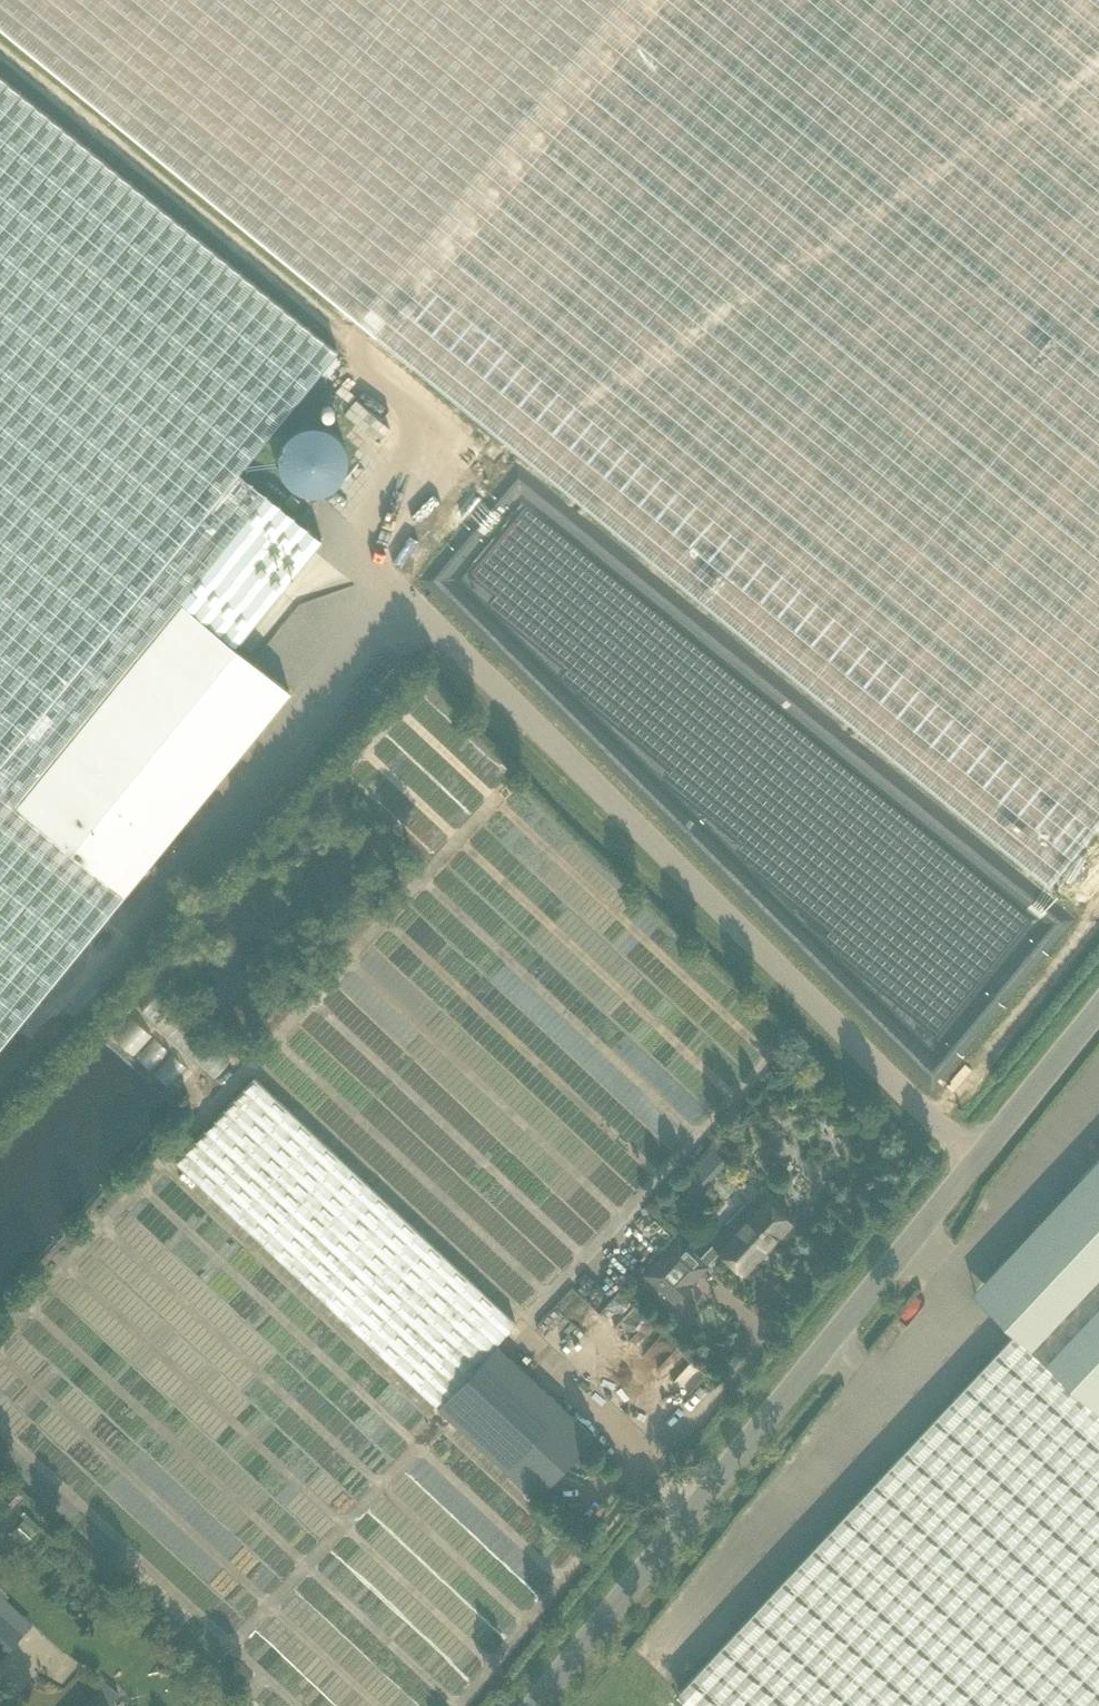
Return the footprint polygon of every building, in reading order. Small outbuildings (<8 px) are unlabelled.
[(376,332),(522,452),(1052,887),(1098,829),(1098,0),(0,0),(0,26),(376,332)] [(338,352),(0,76),(0,1046),(290,691),(235,646),(322,540),(239,472),(338,352)] [(368,469),(343,414),(293,436),(318,492),(368,469)] [(449,836),(512,773),(445,707),(447,706),(430,688),(370,748),(422,800),(418,804),(449,836)] [(154,990),(112,1037),(149,1070),(173,1044),(211,1078),(229,1059),(154,990)] [(254,1077),(175,1162),(535,1497),(593,1435),(496,1345),(515,1323),(254,1077)] [(712,1149),(700,1162),(714,1175),(726,1162),(712,1149)] [(1082,1178),(975,1292),(1008,1323),(1016,1331),(679,1691),(695,1705),(1098,1705),(1098,1159),(1082,1178)] [(743,1275),(792,1223),(764,1196),(725,1237),(722,1235),(713,1245),(712,1244),(699,1258),(678,1238),(645,1274),(675,1302),(692,1284),(691,1282),(705,1267),(707,1265),(719,1252),(743,1275)] [(557,1305),(580,1324),(596,1305),(573,1287),(557,1305)] [(630,1335),(647,1318),(620,1293),(616,1297),(629,1309),(616,1322),(630,1335)] [(691,1360),(676,1381),(691,1392),(707,1371),(691,1360)] [(414,1635),(426,1649),(432,1643),(428,1629),(448,1611),(427,1618),(422,1602),(399,1593),(396,1590),(388,1565),(412,1574),(417,1561),(413,1547),(405,1544),(401,1531),(412,1528),(410,1520),(396,1505),(383,1500),(353,1528),(377,1553),(364,1548),(359,1553),(346,1557),(377,1592),(382,1607),(390,1604),(405,1621),(403,1627),(413,1631),(414,1635)] [(1,1655),(20,1636),(0,1616),(0,1654),(1,1655)] [(109,1705),(118,1694),(105,1683),(84,1705),(110,1705),(109,1705)]
